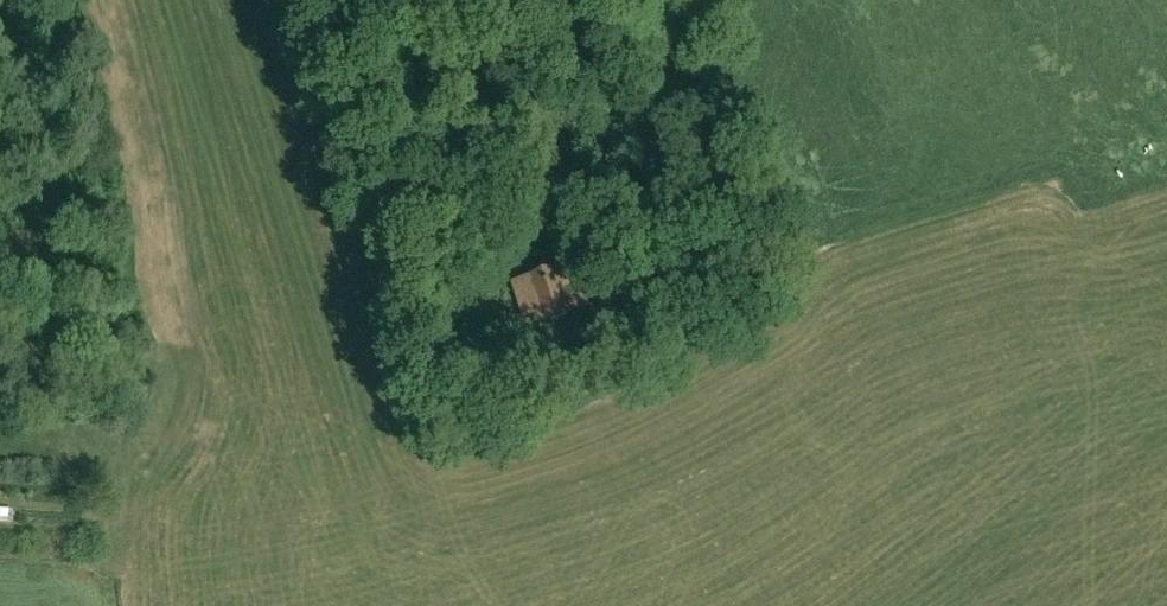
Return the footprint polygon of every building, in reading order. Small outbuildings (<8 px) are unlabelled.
[(574,263),(561,267),(527,278),(529,283),(516,287),(527,323),(587,304),(574,263)] [(650,321),(634,273),(595,285),(610,334),(650,321)]
